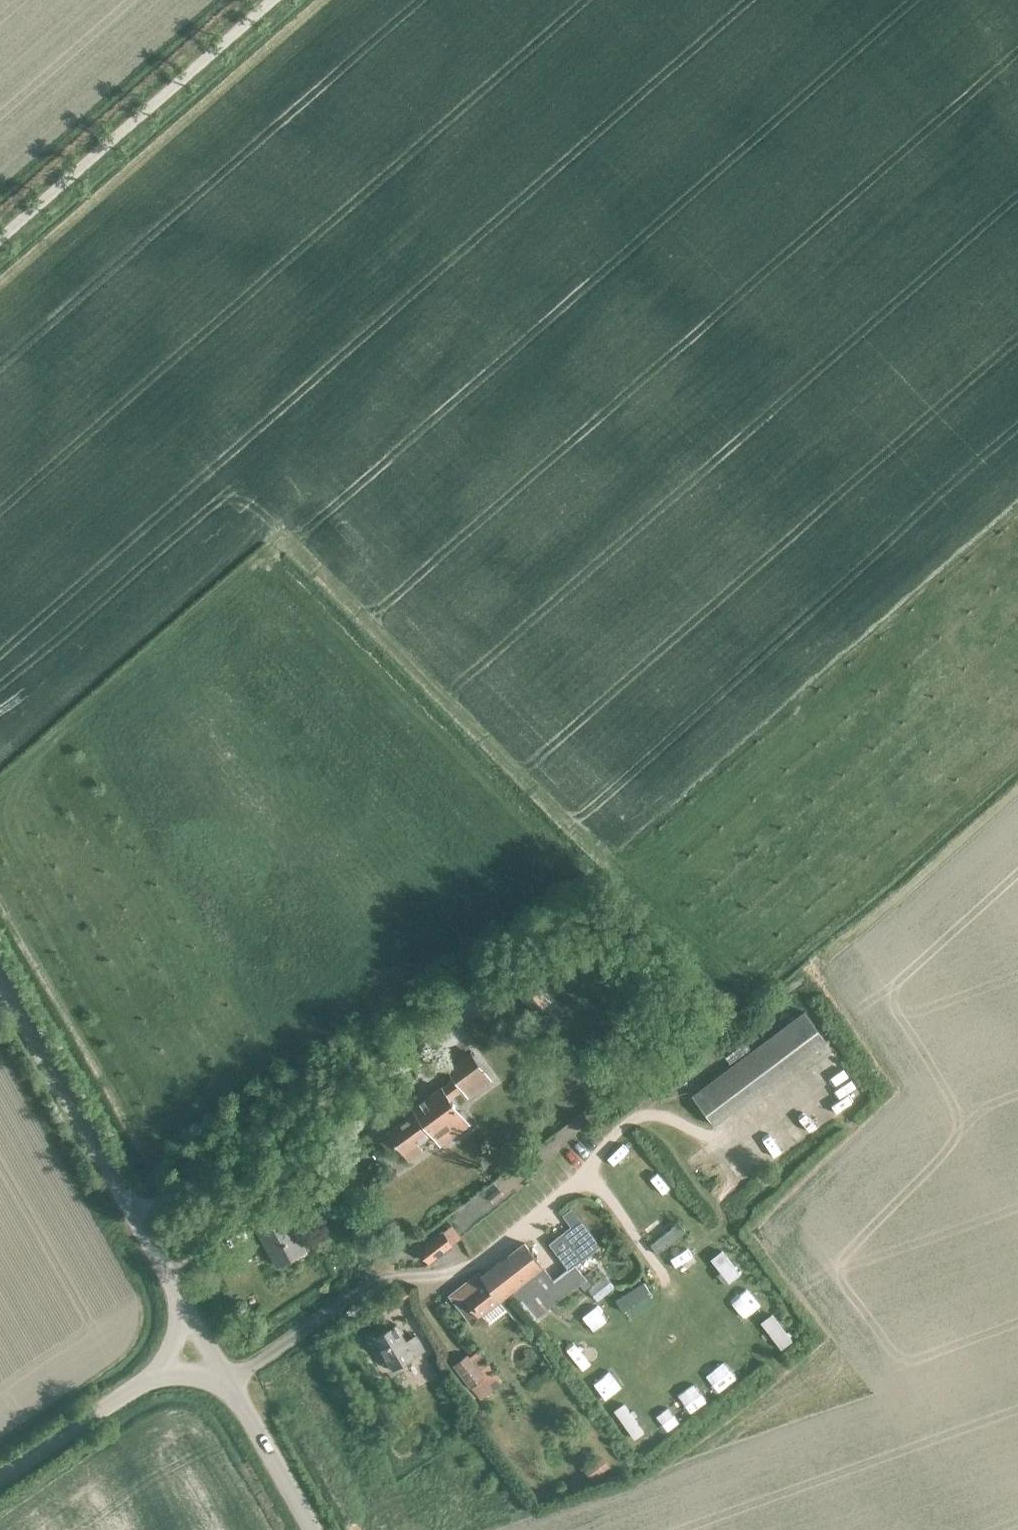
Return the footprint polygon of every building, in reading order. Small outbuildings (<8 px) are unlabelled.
[(803,1012),(692,1097),(714,1124),(825,1042),(803,1012)] [(468,1095),(490,1080),(490,1079),(470,1053),(449,1069),(455,1078),(441,1088),(440,1087),(413,1107),(416,1112),(390,1132),(391,1134),(381,1142),(388,1153),(399,1145),(409,1159),(422,1150),(416,1142),(432,1131),(442,1144),(467,1125),(448,1098),(463,1087),(468,1095)] [(279,1265),(286,1261),(305,1250),(280,1205),(254,1220),(279,1265)] [(554,1278),(524,1241),(482,1275),(480,1272),(479,1273),(499,1299),(516,1286),(538,1315),(588,1277),(576,1263),(602,1243),(574,1206),(565,1213),(575,1225),(549,1244),(567,1268),(554,1278)] [(420,1250),(430,1263),(450,1248),(458,1242),(448,1229),(420,1250)] [(479,1273),(451,1295),(472,1321),(499,1299),(479,1273)] [(412,1294),(411,1283),(396,1285),(397,1296),(412,1294)] [(393,1367),(425,1348),(417,1335),(407,1341),(397,1324),(375,1337),(393,1367)] [(471,1387),(485,1376),(467,1354),(454,1364),(471,1387)]
